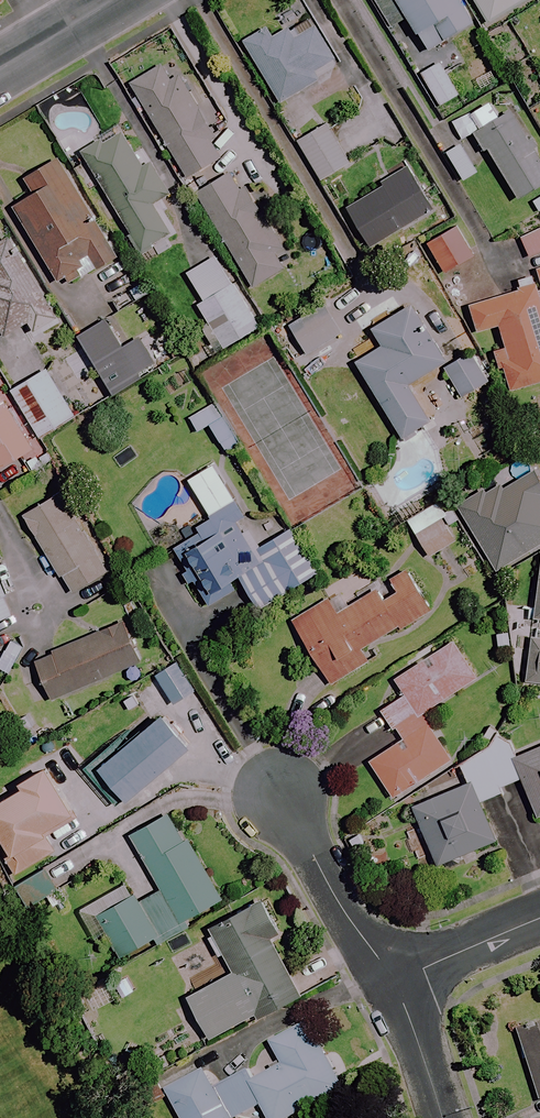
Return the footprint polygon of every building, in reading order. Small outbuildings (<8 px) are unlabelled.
[(460,0),(374,0),(372,1),(391,29),(406,19),(427,52),(474,22),(460,0)] [(486,25),(529,0),(472,0),(486,25)] [(335,61),(315,27),(295,39),(283,18),(243,42),(280,104),(319,82),(314,73),(335,61)] [(461,91),(441,58),(422,70),(442,102),(461,91)] [(169,82),(161,67),(132,84),(186,178),(225,155),(179,76),(169,82)] [(495,100),(468,115),(487,148),(492,145),(521,196),(539,185),(539,141),(520,105),(503,115),(495,100)] [(349,165),(327,126),(298,143),(321,182),(349,165)] [(140,166),(123,135),(85,156),(107,197),(97,202),(108,223),(120,216),(140,253),(171,236),(153,203),(168,195),(149,161),(140,166)] [(481,168),(463,141),(449,150),(467,177),(481,168)] [(117,258),(59,160),(27,179),(37,195),(14,209),(62,290),(117,258)] [(281,248),(235,170),(196,192),(251,288),(283,270),(273,253),(281,248)] [(432,210),(409,171),(346,208),(369,247),(432,210)] [(524,235),(532,253),(539,249),(539,227),(524,235)] [(472,258),(457,228),(429,243),(444,272),(472,258)] [(11,244),(0,251),(0,331),(5,339),(28,325),(35,335),(59,319),(11,244)] [(259,327),(214,257),(186,274),(204,301),(197,306),(224,349),(259,327)] [(537,266),(539,271),(520,276),(523,287),(472,302),(480,329),(502,323),(508,344),(500,347),(511,388),(539,379),(539,265),(537,266)] [(451,359),(416,301),(376,325),(388,344),(360,361),(406,436),(435,418),(413,382),(451,359)] [(342,334),(323,305),(272,338),(290,367),(342,334)] [(141,379),(106,319),(77,336),(112,396),(141,379)] [(489,383),(471,353),(443,369),(461,399),(489,383)] [(74,419),(46,369),(11,389),(39,439),(74,419)] [(0,395),(0,470),(33,450),(0,395)] [(239,446),(211,404),(189,419),(198,433),(208,426),(227,454),(239,446)] [(245,516),(214,464),(188,480),(215,524),(172,550),(202,600),(238,578),(258,611),(317,575),(293,536),(258,558),(236,522),(245,516)] [(529,473),(497,493),(493,487),(458,509),(499,576),(539,551),(539,492),(529,473)] [(107,572),(60,496),(24,517),(72,594),(107,572)] [(456,544),(445,523),(418,539),(429,559),(456,544)] [(430,609),(409,572),(336,615),(328,602),(294,622),(331,685),(368,663),(361,650),(430,609)] [(536,619),(528,685),(539,686),(539,581),(536,619)] [(0,583),(0,621),(14,615),(0,583)] [(141,663),(124,623),(35,660),(52,700),(141,663)] [(477,678),(453,642),(394,681),(404,696),(381,711),(400,741),(368,762),(392,799),(452,760),(422,714),(477,678)] [(195,691),(176,663),(156,677),(174,705),(195,691)] [(189,748),(162,716),(100,768),(128,800),(189,748)] [(496,841),(480,803),(503,793),(501,788),(520,780),(503,743),(458,762),(467,782),(411,807),(437,866),(496,841)] [(512,758),(536,818),(539,816),(539,747),(512,758)] [(47,765),(18,782),(22,789),(0,801),(0,835),(12,855),(45,836),(43,832),(75,813),(47,765)] [(184,841),(170,816),(131,838),(161,891),(141,902),(130,883),(79,912),(96,942),(106,936),(118,958),(155,938),(159,944),(189,928),(185,921),(222,900),(187,839),(184,841)] [(302,997),(259,900),(235,911),(212,932),(232,977),(189,996),(208,1039),(302,997)] [(308,1024),(272,1043),(281,1061),(251,1077),(248,1071),(217,1087),(208,1069),(168,1090),(183,1117),(238,1117),(262,1106),(269,1117),(291,1117),(343,1091),(308,1024)] [(520,1031),(539,1096),(539,1025),(520,1031)]
